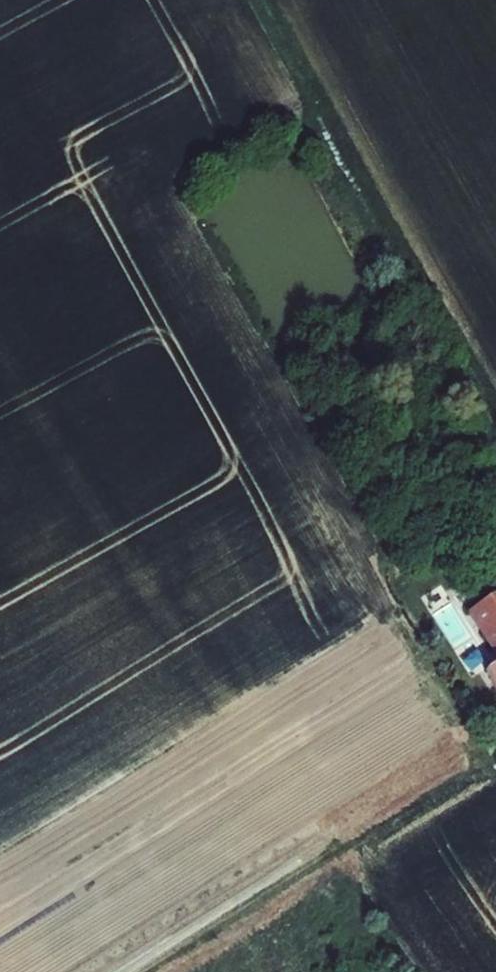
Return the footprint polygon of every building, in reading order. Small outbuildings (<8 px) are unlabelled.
[(467,613),(495,662),(495,595),(467,613)]
